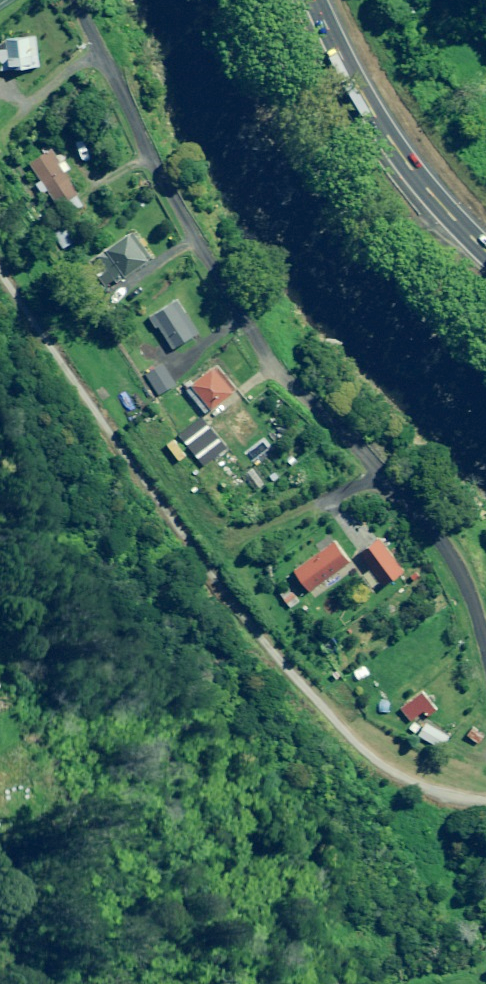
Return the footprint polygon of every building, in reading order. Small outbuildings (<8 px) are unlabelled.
[(18,0),(0,0),(0,12),(18,0)] [(39,37),(8,41),(0,46),(0,72),(42,67),(39,37)] [(60,160),(53,150),(31,165),(42,182),(37,185),(43,195),(50,190),(68,218),(85,207),(78,196),(80,194),(66,173),(72,170),(64,157),(60,160)] [(80,241),(70,224),(54,234),(64,251),(80,241)] [(143,249),(132,233),(96,258),(104,269),(96,275),(108,292),(152,261),(143,249)] [(200,334),(179,301),(150,319),(157,329),(160,328),(174,351),(200,334)] [(178,387),(164,365),(147,376),(160,397),(178,387)] [(236,392),(215,366),(186,390),(208,416),(236,392)] [(212,437),(197,421),(184,433),(199,449),(212,437)] [(266,485),(254,470),(245,477),(257,492),(266,485)] [(373,591),(383,584),(385,587),(405,571),(381,539),(360,554),(372,569),(362,577),(373,591)] [(353,564),(338,542),(295,572),(310,593),(353,564)] [(427,579),(421,569),(411,576),(418,585),(427,579)] [(301,603),(290,589),(281,596),(292,609),(301,603)] [(439,711),(425,692),(402,710),(412,722),(425,712),(429,718),(439,711)] [(448,736),(427,724),(420,737),(440,749),(448,736)] [(476,727),(469,735),(482,748),(485,744),(485,737),(476,727)]
